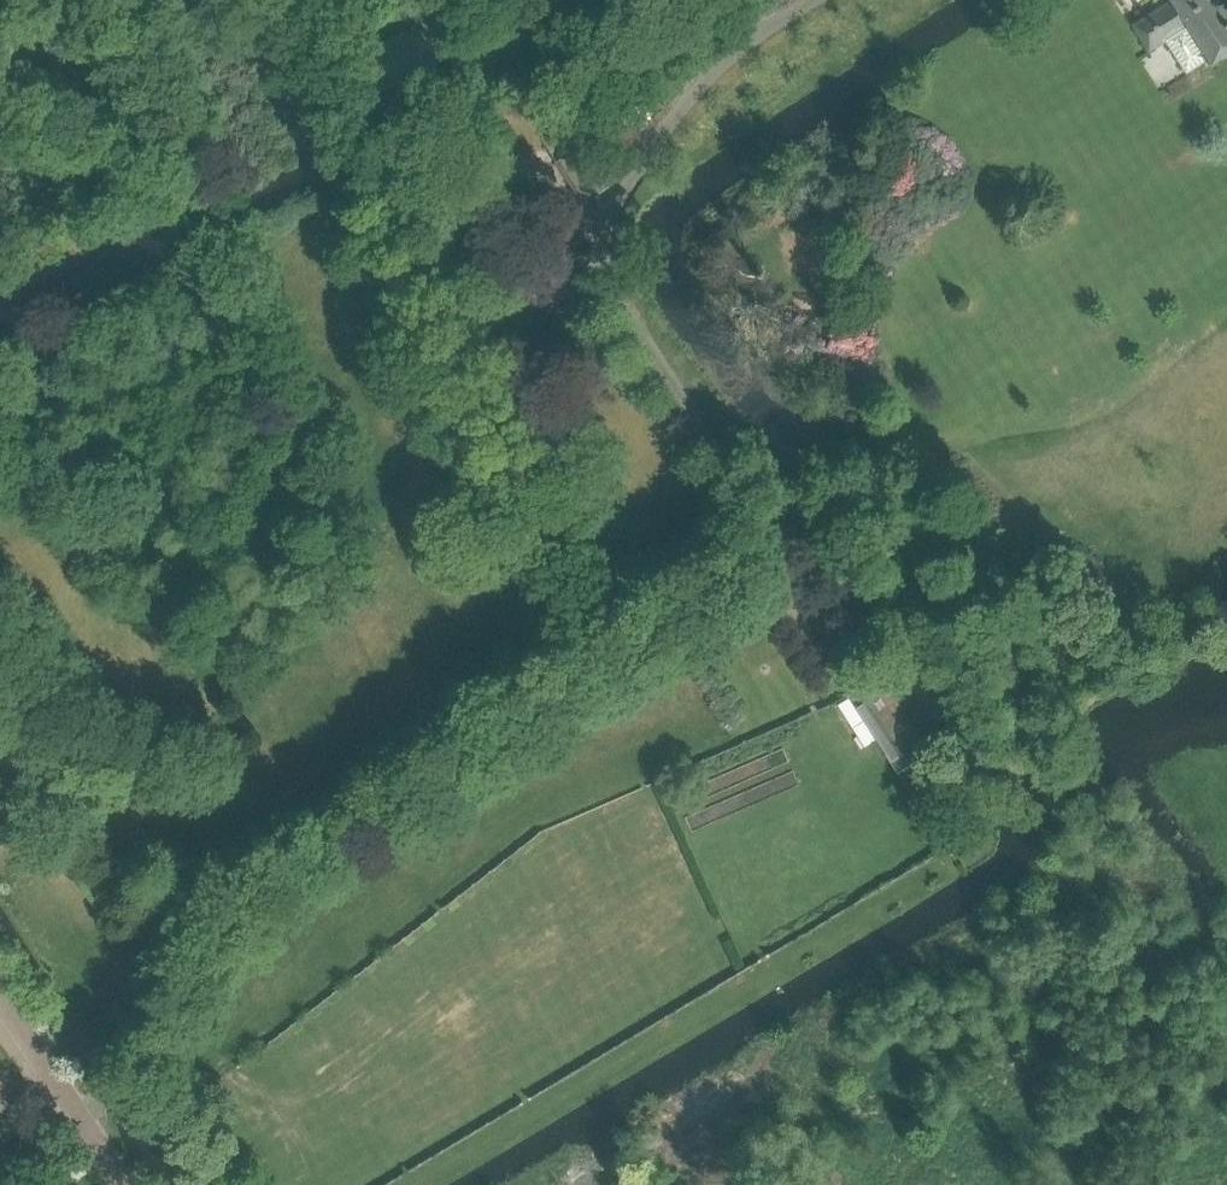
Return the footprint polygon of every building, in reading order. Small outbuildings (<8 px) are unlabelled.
[(1135,23),(1150,46),(1166,36),(1191,76),(1226,53),(1226,22),(1215,2),(1219,0),(1172,0),(1135,23)] [(629,121),(631,123),(640,117),(638,115),(644,110),(638,102),(617,116),(623,125),(629,121)] [(590,140),(586,132),(602,123),(593,107),(576,116),(543,138),(584,202),(616,182),(590,140)] [(897,771),(921,756),(872,678),(848,693),(897,771)] [(0,1076),(0,1099),(11,1092),(0,1076)]
